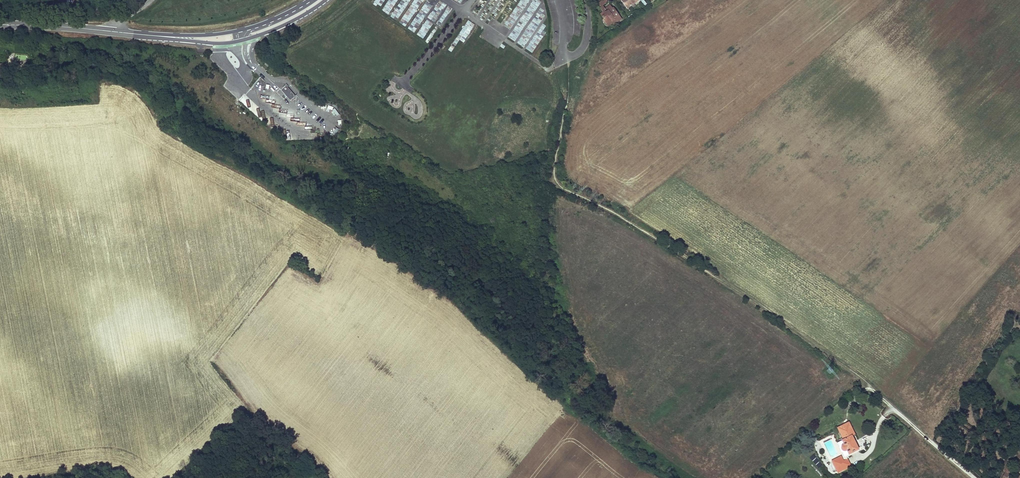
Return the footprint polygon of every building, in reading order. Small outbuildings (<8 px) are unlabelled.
[(602,1),(598,3),(601,7),(600,8),(602,11),(605,9),(602,5),(607,1),(606,0),(601,0),(602,1)] [(626,9),(638,0),(620,0),(626,9)] [(614,19),(616,22),(621,19),(613,8),(612,8),(610,5),(606,8),(608,10),(606,12),(605,13),(606,14),(605,15),(602,17),(603,19),(602,20),(606,24),(614,19)] [(416,35),(423,39),(432,25),(425,21),(416,35)] [(530,41),(526,49),(533,52),(537,42),(536,42),(535,43),(530,41)] [(0,70),(0,81),(4,81),(4,78),(13,78),(12,70),(0,70)] [(295,97),(286,87),(283,90),(288,96),(287,97),(290,101),(295,97)] [(855,435),(849,423),(838,428),(844,440),(837,443),(845,458),(846,458),(846,456),(858,450),(852,437),(855,435)] [(850,470),(846,461),(844,462),(843,459),(834,464),(839,475),(850,470)] [(1008,466),(1004,472),(1005,472),(1002,477),(1006,477),(1008,474),(1009,475),(1013,469),(1008,466)]
